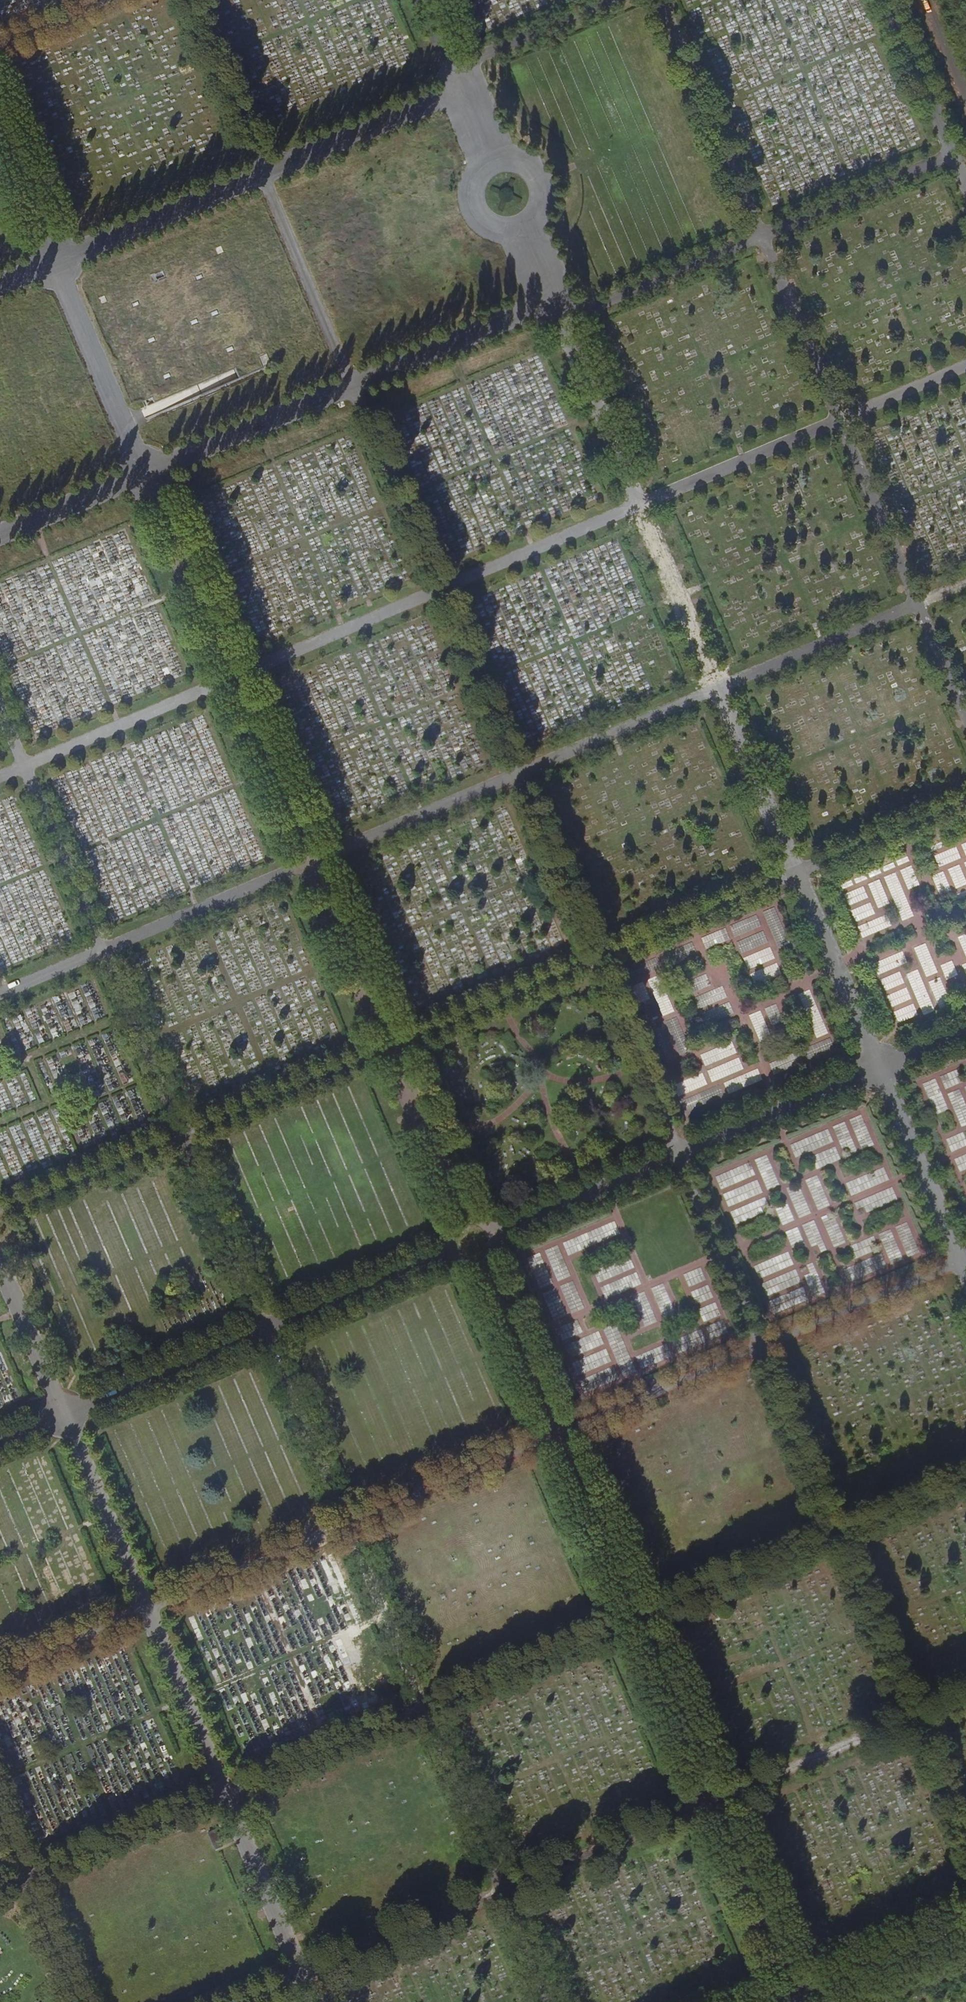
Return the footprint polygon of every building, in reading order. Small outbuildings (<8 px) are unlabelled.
[(686,956),(697,951),(693,942),(682,947),(686,956)] [(811,989),(800,993),(807,1011),(818,1007),(811,989)] [(707,1023),(735,1012),(730,1001),(703,1013),(707,1023)] [(187,1770),(181,1756),(175,1759),(181,1773),(187,1770)] [(219,1845),(212,1829),(206,1832),(212,1848),(219,1845)]
